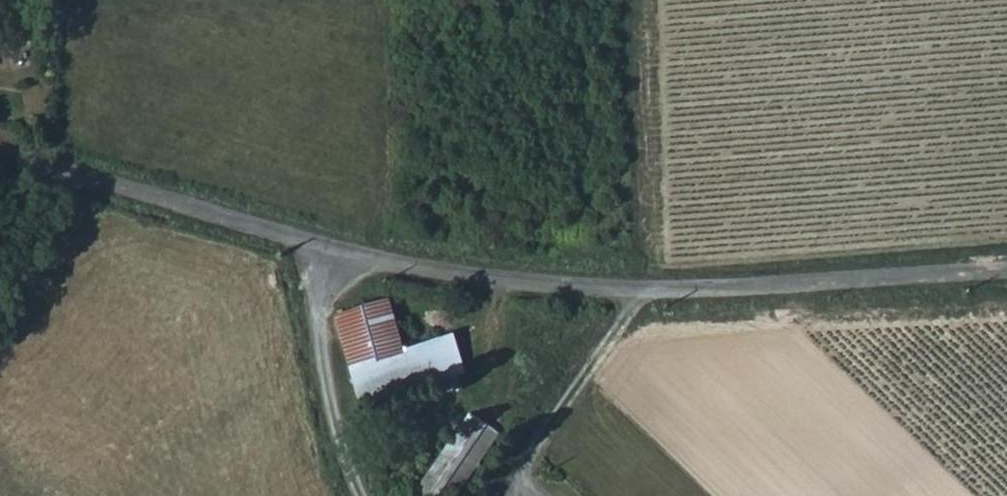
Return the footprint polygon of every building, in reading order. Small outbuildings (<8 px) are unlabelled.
[(0,23),(0,29),(5,47),(25,42),(18,18),(0,23)] [(393,297),(336,312),(349,365),(406,351),(393,297)] [(356,394),(453,376),(445,343),(407,353),(406,351),(349,365),(356,394)] [(469,448),(461,462),(475,470),(483,456),(469,448)]
